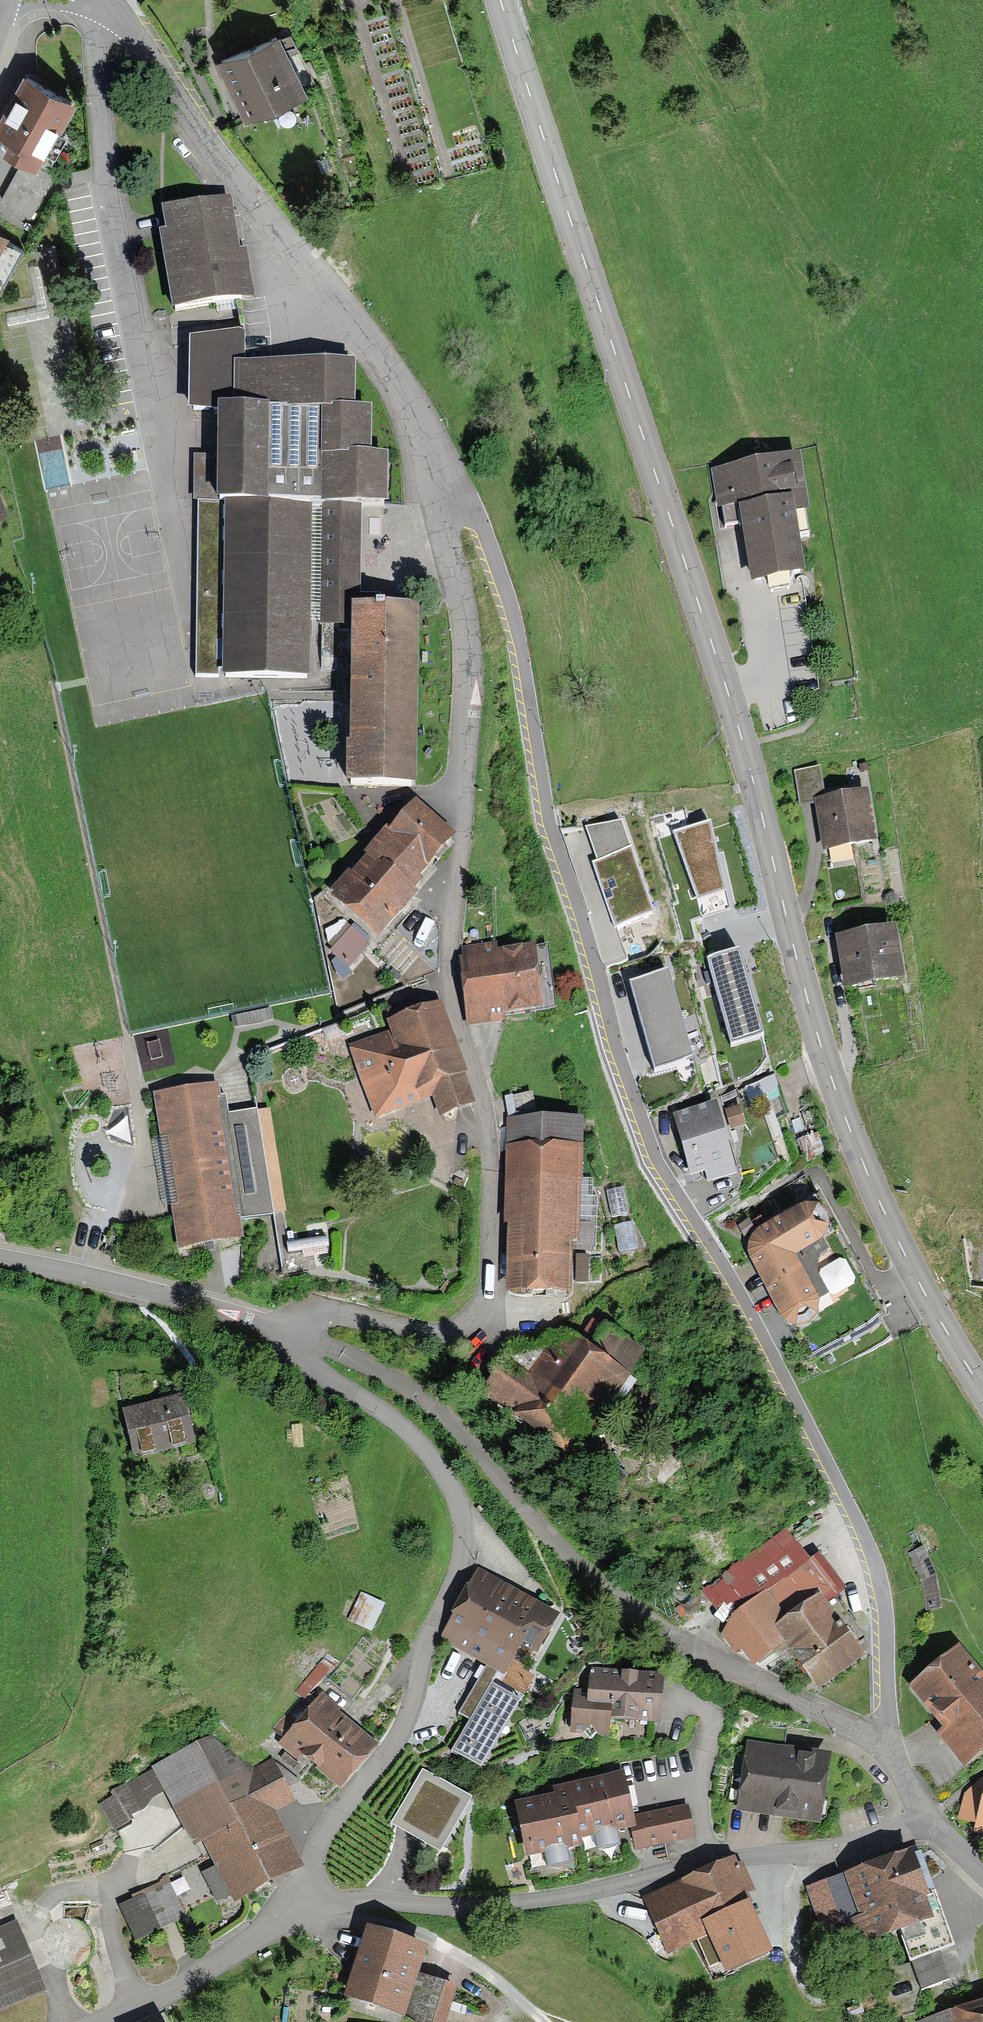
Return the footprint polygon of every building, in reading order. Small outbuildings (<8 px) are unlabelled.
[(218,53),(241,113),(301,90),(278,30),(218,53)] [(23,71),(0,113),(0,133),(9,138),(4,148),(23,159),(46,171),(69,129),(63,126),(77,102),(23,71)] [(46,171),(23,159),(2,198),(32,214),(54,175),(46,171)] [(173,311),(255,297),(247,249),(240,250),(232,199),(162,210),(166,233),(160,234),(173,311)] [(18,251),(0,241),(0,284),(18,251)] [(347,785),(416,787),(419,607),(359,607),(361,503),(389,504),(390,455),(372,455),(373,403),(355,402),(355,363),(244,361),(244,334),(239,331),(185,333),(188,412),(214,411),(217,411),(217,453),(217,482),(216,499),(198,499),(194,678),(310,681),(311,621),(351,621),(347,785)] [(217,482),(217,453),(194,453),(193,499),(198,499),(216,499),(217,482)] [(791,579),(806,577),(796,515),(809,513),(800,457),(711,471),(717,510),(723,509),(726,527),(741,525),(751,585),(767,583),(778,581),(791,579)] [(778,581),(767,583),(773,590),(788,588),(791,579),(778,581)] [(313,765),(315,781),(336,778),(334,762),(313,765)] [(814,797),(825,795),(819,765),(794,770),(801,805),(815,803),(814,797)] [(825,795),(814,797),(815,803),(824,849),(877,840),(868,787),(825,795)] [(449,835),(411,803),(365,857),(403,889),(449,835)] [(711,824),(673,832),(695,899),(726,895),(711,824)] [(651,915),(629,853),(594,865),(616,928),(651,915)] [(372,935),(408,894),(365,857),(330,897),(372,935)] [(335,975),(368,939),(340,915),(321,928),(335,975)] [(897,923),(838,931),(846,986),(905,977),(897,923)] [(457,954),(465,1021),(497,1017),(496,1007),(533,1003),(526,945),(457,954)] [(765,1037),(743,960),(711,969),(733,1046),(765,1037)] [(693,1062),(669,977),(634,987),(658,1072),(693,1062)] [(438,1111),(467,1099),(432,1007),(390,1022),(394,1032),(353,1048),(378,1114),(431,1094),(438,1111)] [(183,1240),(231,1232),(207,1086),(159,1094),(183,1240)] [(716,1106),(674,1117),(687,1172),(730,1162),(716,1106)] [(273,1108),(233,1113),(246,1219),(286,1214),(273,1108)] [(505,1290),(560,1292),(565,1125),(511,1123),(505,1290)] [(813,1205),(743,1240),(788,1330),(819,1315),(790,1257),(830,1237),(813,1205)] [(485,1391),(565,1452),(630,1366),(570,1326),(531,1376),(510,1359),(485,1391)] [(124,1411),(134,1457),(189,1445),(179,1399),(124,1411)] [(925,1550),(909,1555),(925,1608),(941,1603),(925,1550)] [(782,1638),(806,1669),(845,1639),(820,1606),(843,1588),(818,1556),(726,1627),(752,1661),(782,1638)] [(442,1640),(500,1672),(532,1614),(474,1582),(442,1640)] [(372,1628),(382,1605),(359,1595),(349,1618),(372,1628)] [(911,1687),(966,1760),(982,1747),(982,1676),(963,1649),(911,1687)] [(450,1752),(480,1767),(515,1702),(487,1687),(494,1674),(482,1668),(458,1714),(468,1719),(450,1752)] [(653,1723),(655,1677),(591,1673),(589,1709),(571,1708),(570,1731),(602,1733),(603,1720),(653,1723)] [(278,1742),(334,1786),(363,1750),(307,1706),(278,1742)] [(229,1894),(231,1898),(304,1864),(277,1810),(295,1802),(273,1757),(251,1767),(211,1736),(151,1767),(152,1769),(165,1791),(196,1845),(203,1841),(215,1865),(229,1894)] [(740,1808),(813,1816),(820,1759),(747,1750),(740,1808)] [(99,1803),(113,1831),(134,1818),(132,1814),(145,1806),(153,1797),(165,1791),(152,1769),(110,1791),(113,1795),(99,1803)] [(465,1799),(424,1777),(398,1824),(439,1846),(465,1799)] [(619,1782),(516,1803),(525,1850),(631,1828),(635,1849),(692,1837),(686,1807),(626,1819),(619,1782)] [(948,1947),(913,1851),(813,1887),(835,1948),(897,1926),(909,1961),(948,1947)] [(229,1894),(215,1865),(202,1872),(217,1901),(229,1894)] [(725,1965),(761,1950),(726,1867),(650,1898),(669,1945),(710,1928),(725,1965)] [(119,1904),(134,1937),(183,1915),(169,1882),(119,1904)] [(12,1922),(0,1928),(0,2005),(40,1988),(12,1922)] [(366,1934),(344,1996),(398,2016),(420,1953),(366,1934)] [(423,1981),(412,2018),(426,2021),(437,2021),(447,1987),(423,1981)] [(922,2020),(923,2021),(982,2021),(982,2004),(922,2020)]
